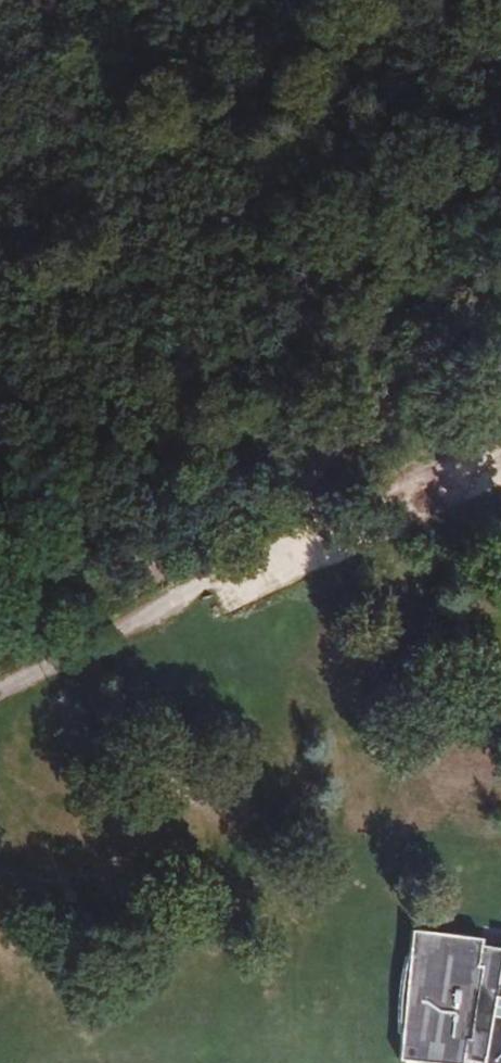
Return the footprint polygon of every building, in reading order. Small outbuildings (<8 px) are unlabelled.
[(412,934),(398,1061),(415,1062),(500,1062),(500,940),(412,934)]
